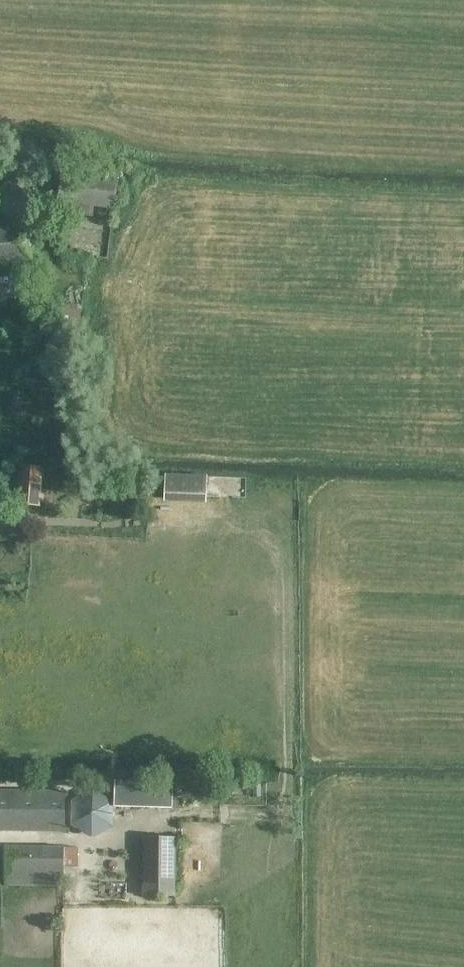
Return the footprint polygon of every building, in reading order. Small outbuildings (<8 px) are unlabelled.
[(113,209),(118,178),(62,169),(57,200),(113,209)] [(15,221),(34,211),(33,187),(13,177),(0,185),(0,213),(15,221)] [(34,261),(33,226),(0,227),(0,262),(34,261)] [(35,296),(35,275),(0,276),(0,297),(35,296)] [(20,467),(17,503),(40,504),(43,469),(20,467)] [(167,474),(166,495),(206,496),(207,476),(167,474)] [(118,809),(171,807),(170,782),(117,784),(118,809)] [(65,790),(0,789),(0,830),(65,830),(65,790)] [(114,828),(113,792),(73,792),(74,829),(114,828)] [(176,896),(176,837),(145,836),(144,896),(176,896)] [(78,865),(78,847),(6,844),(5,884),(64,885),(64,881),(69,881),(69,877),(65,876),(65,865),(78,865)]
